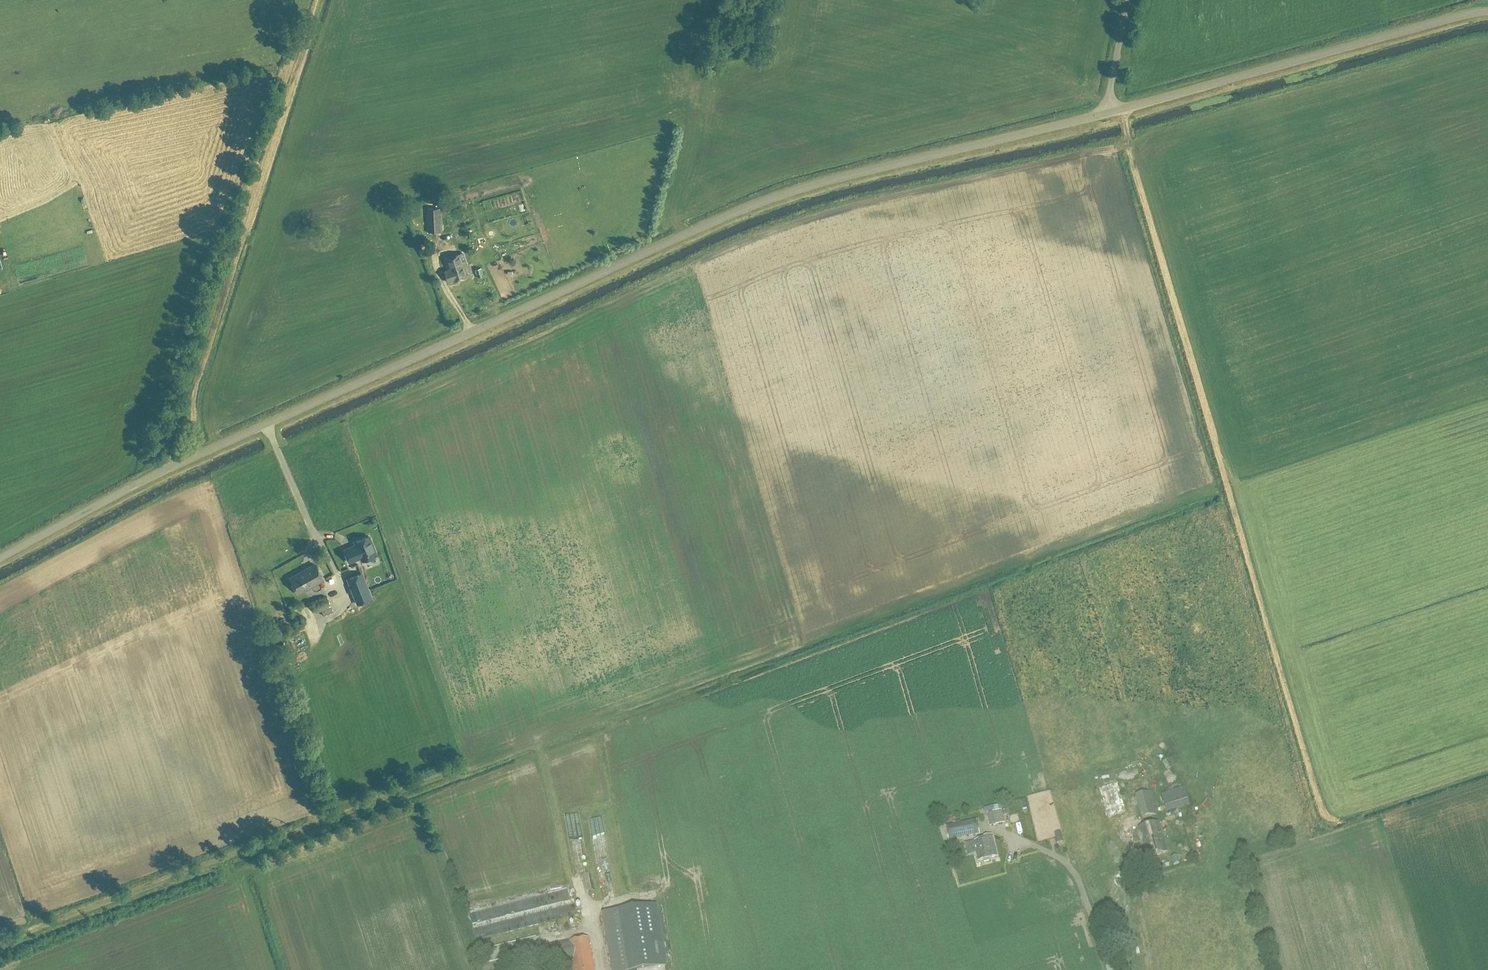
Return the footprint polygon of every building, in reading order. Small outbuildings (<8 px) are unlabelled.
[(442,208),(428,209),(429,232),(443,231),(442,208)] [(461,220),(451,223),(455,237),(465,234),(461,220)] [(452,282),(471,276),(463,253),(445,259),(449,270),(446,271),(450,283),(452,282)] [(478,278),(485,275),(482,268),(476,270),(478,278)] [(260,421),(269,417),(271,421),(277,418),(274,410),(258,416),(260,421)] [(358,545),(346,550),(350,562),(362,557),(363,560),(377,555),(370,536),(356,541),(358,545)] [(312,587),(324,579),(315,564),(303,571),(312,587)] [(312,587),(303,571),(290,578),(299,594),(312,587)] [(358,605),(372,599),(362,573),(348,578),(358,605)] [(368,578),(375,591),(384,586),(377,573),(368,578)] [(303,603),(301,594),(294,596),(297,605),(303,603)] [(316,613),(322,610),(332,606),(327,596),(312,603),(316,613)] [(332,606),(322,610),(324,616),(334,612),(332,606)] [(1106,802),(1109,814),(1127,810),(1119,781),(1103,785),(1107,802),(1106,802)] [(1166,813),(1189,806),(1184,787),(1161,794),(1166,813)] [(1141,818),(1153,815),(1157,814),(1151,791),(1135,795),(1141,818)] [(1002,811),(999,811),(987,814),(990,826),(1005,822),(1002,811)] [(946,826),(949,840),(979,834),(976,819),(958,823),(946,826)] [(1147,858),(1167,852),(1158,821),(1138,827),(1147,858)] [(1064,830),(1057,832),(1059,842),(1065,841),(1064,830)] [(594,834),(596,852),(609,851),(607,832),(594,834)] [(989,858),(997,857),(992,835),(983,838),(984,840),(974,842),(979,861),(984,860),(984,861),(989,860),(989,858)] [(1173,866),(1180,864),(1177,855),(1171,857),(1173,866)] [(516,925),(542,927),(566,918),(567,912),(575,912),(576,903),(574,898),(566,901),(564,901),(554,905),(552,905),(548,907),(547,916),(543,918),(538,917),(516,925)] [(654,904),(604,913),(614,969),(643,969),(665,966),(654,904)] [(519,913),(502,913),(503,924),(519,923),(519,913)] [(588,938),(569,941),(549,945),(552,965),(573,961),(574,969),(594,969),(588,938)]
